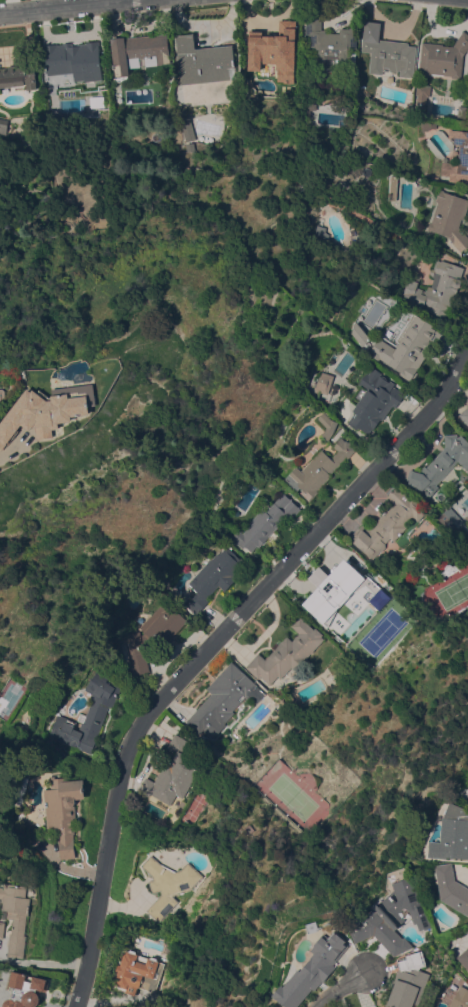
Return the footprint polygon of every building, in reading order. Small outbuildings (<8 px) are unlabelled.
[(339,33),(339,28),(349,28),(349,27),(357,27),(356,49),(348,49),(348,53),(355,53),(355,70),(335,69),(336,58),(324,58),(324,63),(313,63),(314,47),(310,47),(310,35),(306,35),(307,17),(322,18),(322,30),(326,30),(326,33),(339,33)] [(294,83),(284,83),(284,81),(276,81),(277,71),(276,71),(276,64),(271,64),(271,63),(262,63),(262,71),(247,70),(249,34),(250,34),(250,31),(262,32),(262,33),(279,34),(280,20),(296,20),(294,83)] [(408,42),(408,45),(416,46),(413,78),(399,76),(399,70),(398,70),(398,72),(390,71),(390,69),(389,69),(389,71),(382,70),(382,74),(368,73),(371,52),(361,51),(364,21),(381,23),(379,39),(408,42)] [(463,30),(467,33),(467,50),(467,51),(466,50),(463,54),(460,79),(451,78),(451,76),(431,74),(431,76),(418,75),(422,42),(443,44),(443,45),(452,46),(455,42),(463,30)] [(232,44),(236,78),(181,84),(176,35),(194,33),(195,48),(232,44)] [(155,56),(127,59),(128,74),(127,75),(128,80),(117,81),(117,77),(115,77),(110,38),(125,36),(125,38),(166,34),(170,63),(157,65),(155,56)] [(99,39),(103,76),(87,78),(88,81),(74,82),(73,70),(56,72),(56,67),(44,69),(41,45),(99,39)] [(24,85),(0,87),(0,68),(8,67),(8,65),(33,63),(36,88),(26,89),(25,81),(23,81),(24,85)] [(424,115),(415,113),(418,95),(415,95),(417,84),(430,86),(429,96),(426,96),(424,115)] [(310,118),(303,118),(303,103),(317,103),(316,110),(310,110),(310,118)] [(60,115),(53,122),(48,117),(56,110),(60,115)] [(195,139),(185,141),(180,117),(189,115),(195,139)] [(449,129),(467,131),(467,187),(462,186),(462,183),(454,183),(454,182),(448,181),(448,176),(440,175),(441,161),(457,163),(459,144),(451,143),(452,139),(448,139),(449,129)] [(185,144),(193,143),(194,151),(186,151),(185,144)] [(396,200),(389,200),(391,175),(398,175),(396,200)] [(442,191),(467,200),(467,201),(467,205),(464,219),(463,218),(462,220),(461,219),(458,227),(467,238),(467,245),(460,252),(451,242),(451,241),(447,237),(447,238),(427,230),(430,222),(431,222),(437,202),(435,201),(437,194),(438,194),(439,189),(443,190),(442,191)] [(316,236),(318,225),(328,227),(327,231),(331,234),(329,236),(332,238),(328,244),(316,236)] [(460,279),(462,282),(460,286),(457,288),(456,293),(452,306),(449,305),(448,309),(449,310),(447,316),(445,315),(444,318),(433,314),(434,312),(400,300),(407,278),(417,282),(416,287),(423,289),(422,290),(426,291),(427,286),(431,287),(434,277),(432,277),(432,276),(429,275),(431,268),(433,268),(436,260),(440,261),(441,260),(452,263),(451,264),(464,267),(460,279)] [(404,330),(408,333),(410,329),(412,330),(418,320),(442,335),(435,346),(432,344),(427,352),(425,351),(415,366),(417,368),(408,381),(399,375),(401,372),(392,367),(379,359),(378,360),(368,353),(378,337),(393,347),(404,330)] [(371,339),(362,346),(347,328),(356,321),(371,339)] [(360,351),(356,356),(347,349),(351,343),(360,351)] [(394,404),(393,403),(381,420),(379,419),(372,429),(372,428),(367,436),(347,423),(354,411),(352,410),(355,405),(357,406),(358,404),(351,398),(360,386),(358,384),(366,372),(368,374),(373,367),(382,373),(378,378),(387,384),(386,386),(388,388),(390,385),(401,392),(394,404)] [(327,394),(314,390),(320,371),(333,375),(327,394)] [(8,450),(0,444),(0,431),(1,430),(34,388),(38,391),(39,388),(44,392),(46,389),(58,398),(58,394),(59,394),(58,388),(99,383),(102,404),(95,406),(96,413),(77,416),(78,420),(64,422),(65,428),(58,428),(59,436),(43,438),(42,426),(39,426),(36,430),(28,423),(24,429),(25,430),(19,438),(18,437),(8,450)] [(5,413),(0,413),(0,389),(10,388),(12,391),(12,402),(10,405),(7,405),(8,409),(4,409),(5,413)] [(458,415),(467,406),(467,427),(458,415)] [(324,429),(315,420),(323,412),(330,419),(337,422),(334,431),(328,440),(320,435),(324,429)] [(460,434),(467,441),(467,470),(457,461),(435,485),(438,487),(428,498),(415,486),(405,483),(409,469),(417,472),(423,465),(426,467),(445,447),(444,434),(457,434),(457,436),(460,434)] [(311,459),(310,458),(319,448),(330,458),(337,450),(332,446),(339,438),(343,441),(347,437),(358,447),(347,459),(345,457),(329,474),(330,475),(316,491),(317,491),(308,501),(299,493),(302,490),(299,488),(295,492),(282,480),(295,466),(300,471),(311,459)] [(255,473),(266,480),(260,489),(249,481),(255,473)] [(383,513),(384,514),(394,503),(386,496),(396,486),(409,498),(411,497),(426,511),(417,521),(412,517),(405,524),(407,526),(393,541),(389,538),(384,544),(385,546),(379,552),(378,551),(372,559),(348,537),(357,527),(358,528),(362,523),(368,529),(383,513)] [(258,547),(256,546),(250,552),(239,542),(238,543),(231,536),(237,529),(242,533),(250,524),(248,523),(259,511),(261,513),(264,510),(265,511),(283,493),(301,509),(291,520),(287,516),(258,547)] [(463,522),(450,533),(442,524),(442,525),(436,518),(450,507),(463,522)] [(209,559),(210,560),(219,550),(220,552),(226,545),(245,562),(232,576),(235,579),(224,591),(218,585),(205,599),(208,602),(196,614),(185,604),(196,591),(187,583),(209,559)] [(327,559),(328,560),(333,555),(334,556),(343,547),(361,564),(351,574),(353,576),(333,597),(329,593),(323,599),(317,593),(306,605),(294,594),(327,559)] [(164,599),(187,620),(172,636),(175,638),(165,649),(159,643),(151,645),(152,650),(149,651),(150,654),(145,655),(149,671),(132,675),(128,659),(130,653),(128,644),(126,645),(123,630),(136,627),(137,630),(139,630),(140,634),(143,634),(142,630),(139,627),(164,599)] [(287,636),(292,640),(299,633),(291,625),(300,616),(314,629),(315,627),(325,636),(306,657),(311,662),(299,675),(291,667),(280,678),(277,676),(269,685),(260,676),(258,678),(245,666),(258,652),(265,659),(287,636)] [(212,693),(206,688),(231,661),(257,685),(257,686),(265,693),(254,705),(245,696),(232,710),(234,712),(224,723),(225,725),(213,738),(203,729),(199,734),(186,721),(212,693)] [(75,747),(76,746),(69,744),(49,737),(57,714),(76,722),(73,728),(79,730),(82,722),(83,722),(92,699),(90,698),(92,694),(84,689),(98,668),(109,675),(107,680),(110,682),(111,681),(115,682),(114,684),(121,687),(113,707),(109,705),(96,737),(97,737),(95,743),(96,744),(95,748),(93,748),(91,753),(75,747)] [(169,806),(150,794),(148,796),(137,790),(146,776),(153,781),(166,760),(169,762),(175,753),(165,747),(175,732),(189,741),(182,752),(202,765),(182,798),(176,794),(169,806)] [(85,798),(75,799),(76,817),(73,818),(74,833),(75,858),(60,859),(58,834),(57,827),(43,828),(43,818),(38,818),(37,806),(45,805),(44,789),(51,789),(50,776),(55,775),(55,777),(67,776),(67,780),(84,779),(85,798)] [(186,802),(181,810),(176,807),(181,799),(186,802)] [(454,801),(467,807),(467,857),(451,856),(451,858),(433,857),(434,841),(445,841),(447,817),(448,817),(454,801)] [(25,812),(27,816),(25,820),(22,821),(18,820),(17,817),(17,813),(21,811),(25,812)] [(142,865),(151,855),(160,863),(175,871),(180,870),(187,861),(203,876),(190,890),(175,894),(173,896),(178,901),(158,922),(146,910),(161,894),(160,890),(152,893),(149,881),(153,879),(152,875),(142,865)] [(460,879),(467,884),(467,912),(446,899),(440,866),(457,863),(460,879)] [(380,934),(361,942),(351,921),(365,915),(368,919),(380,908),(378,906),(392,893),(393,894),(399,889),(397,883),(419,875),(422,886),(423,886),(425,891),(425,892),(437,927),(430,929),(429,928),(424,930),(422,922),(419,923),(415,910),(409,907),(404,912),(410,920),(403,926),(405,929),(402,932),(408,938),(410,936),(419,946),(399,956),(380,934)] [(6,920),(0,919),(0,900),(1,900),(1,898),(0,898),(0,886),(4,887),(4,882),(27,886),(26,897),(31,898),(28,915),(27,915),(24,935),(26,935),(23,958),(7,956),(8,946),(6,945),(7,939),(9,939),(10,933),(11,933),(13,919),(7,918),(8,910),(4,910),(3,911),(7,911),(6,920)] [(318,988),(303,1006),(293,1006),(282,998),(278,995),(287,984),(289,986),(304,969),(306,971),(317,958),(316,958),(320,953),(316,950),(330,933),(334,937),(339,931),(342,933),(352,940),(350,942),(354,946),(339,964),(341,966),(329,982),(328,981),(320,990),(318,988)] [(157,992),(139,986),(136,994),(114,987),(119,972),(117,972),(119,964),(121,965),(122,962),(120,961),(124,949),(129,951),(131,950),(131,949),(137,951),(137,952),(138,953),(151,958),(152,957),(152,956),(158,958),(158,959),(159,961),(166,963),(157,992)] [(419,1003),(418,1006),(395,1006),(392,1006),(400,984),(399,983),(404,969),(406,970),(402,959),(412,956),(412,955),(427,950),(432,965),(425,967),(424,970),(435,973),(424,1004),(419,1003)] [(37,1005),(35,1006),(32,1006),(28,1006),(4,1006),(3,1006),(3,1003),(4,1001),(5,1000),(6,999),(8,999),(9,998),(11,998),(13,990),(7,988),(11,971),(13,971),(13,970),(27,974),(26,975),(33,976),(33,975),(49,979),(46,991),(41,990),(39,998),(40,1000),(39,1003),(37,1005)] [(466,984),(467,985),(467,1006),(455,1006),(453,1006),(462,991),(466,984)]
